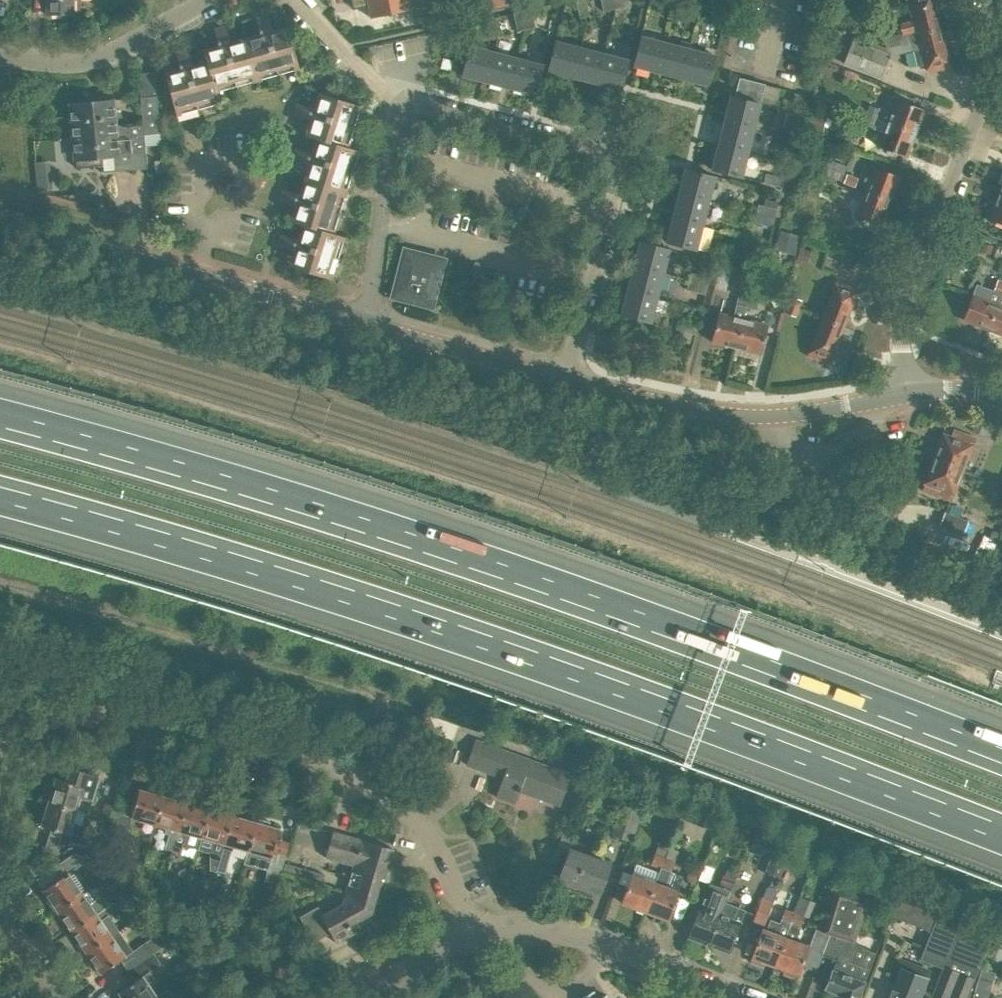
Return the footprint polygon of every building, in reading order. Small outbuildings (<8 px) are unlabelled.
[(47,13),(71,13),(72,0),(47,0),(47,13)] [(359,5),(369,7),(371,16),(432,3),(436,18),(468,11),(469,11),(467,0),(358,0),(359,5)] [(588,15),(585,0),(575,0),(579,17),(588,15)] [(614,9),(612,0),(600,0),(603,11),(614,9)] [(623,0),(612,0),(614,9),(625,7),(623,0)] [(917,29),(936,24),(930,0),(910,0),(914,19),(899,23),(901,33),(917,29)] [(526,30),(535,28),(531,9),(522,11),(526,30)] [(517,32),(526,30),(522,11),(513,13),(517,32)] [(272,30),(268,14),(256,17),(260,33),(245,38),(256,80),(299,68),(288,26),(272,30)] [(489,38),(499,36),(494,17),(485,19),(489,38)] [(947,67),(941,44),(936,24),(917,29),(901,33),(883,36),(885,48),(872,42),(861,38),(854,35),(852,40),(842,64),(880,79),(889,56),(913,51),(917,66),(925,64),(927,72),(947,67)] [(231,42),(227,26),(214,29),(219,45),(203,49),(207,62),(215,91),(256,80),(245,38),(231,42)] [(658,73),(666,43),(641,36),(633,66),(658,73)] [(573,78),(580,48),(556,41),(548,71),(573,78)] [(682,79),(690,49),(666,43),(658,73),(682,79)] [(487,83),(494,53),(470,46),(462,77),(487,83)] [(193,65),(188,48),(176,51),(181,68),(166,73),(177,114),(218,103),(215,91),(207,62),(193,65)] [(597,84),(604,54),(580,48),(573,78),(597,84)] [(707,85),(707,83),(715,56),(690,49),(682,79),(707,85)] [(511,89),(518,59),(494,53),(487,83),(511,89)] [(621,90),(629,60),(604,54),(597,84),(621,90)] [(451,70),(454,60),(443,58),(441,68),(451,70)] [(535,96),(543,66),(518,59),(511,89),(535,96)] [(731,96),(725,121),(754,128),(765,84),(740,78),(735,97),(731,96)] [(349,145),(362,103),(320,90),(315,106),(298,101),(294,113),(311,118),(307,132),(318,136),(349,145)] [(805,94),(799,93),(795,91),(793,98),(804,101),(805,94)] [(915,132),(924,107),(896,96),(891,111),(869,104),(866,113),(876,117),(875,118),(886,122),(887,121),(915,132)] [(146,169),(143,135),(160,133),(157,97),(139,98),(142,125),(127,127),(128,145),(130,145),(131,159),(127,159),(128,170),(146,169)] [(72,137),(115,134),(112,101),(69,105),(72,137)] [(826,115),(810,111),(807,127),(822,131),(826,115)] [(872,126),(875,118),(876,117),(866,113),(862,122),(872,126)] [(748,152),(754,128),(725,121),(719,145),(748,152)] [(905,156),(915,132),(887,121),(886,122),(877,145),(905,156)] [(794,138),(796,129),(778,125),(776,134),(794,138)] [(116,146),(115,134),(72,137),(75,166),(92,165),(92,157),(113,155),(115,172),(128,170),(127,159),(131,159),(130,145),(128,145),(116,146)] [(792,148),(794,138),(776,134),(773,143),(792,148)] [(347,190),(360,148),(349,145),(318,136),(313,150),(297,145),(293,158),(309,163),(305,177),(347,190)] [(742,177),(748,152),(719,145),(712,170),(742,177)] [(840,183),(847,166),(828,159),(822,174),(831,178),(830,179),(840,183)] [(156,174),(164,173),(162,160),(155,161),(156,174)] [(890,199),(900,174),(876,165),(866,189),(890,199)] [(708,200),(714,177),(715,176),(685,168),(679,193),(708,200)] [(782,188),(784,178),(766,173),(763,183),(782,188)] [(843,183),(854,188),(857,178),(847,174),(843,183)] [(335,231),(347,190),(305,177),(300,192),(284,187),(280,199),(297,204),(292,218),(305,222),(335,231)] [(881,223),(890,199),(866,189),(857,213),(881,223)] [(702,224),(708,200),(679,193),(673,216),(702,224)] [(998,195),(989,219),(1001,224),(1001,197),(998,195)] [(775,218),(777,209),(758,204),(756,213),(775,218)] [(772,227),(775,218),(756,213),(754,222),(772,227)] [(696,248),(702,224),(673,216),(666,241),(696,248)] [(332,276),(344,234),(335,231),(305,222),(300,237),(282,232),(279,244),(296,249),(291,264),(332,276)] [(795,256),(800,236),(780,230),(775,250),(795,256)] [(663,272),(669,248),(639,241),(633,265),(663,272)] [(983,242),(980,249),(989,253),(992,246),(983,242)] [(800,248),(797,259),(807,262),(810,251),(800,248)] [(431,303),(443,259),(405,249),(393,293),(431,303)] [(763,267),(765,258),(746,253),(743,263),(763,267)] [(657,296),(663,272),(633,265),(627,289),(657,296)] [(726,291),(731,268),(720,265),(714,288),(726,291)] [(708,284),(709,277),(691,272),(689,279),(708,284)] [(705,295),(708,284),(689,279),(686,290),(705,295)] [(1001,290),(1001,280),(998,279),(995,287),(978,281),(963,319),(987,329),(1001,290)] [(841,323),(856,286),(838,280),(824,316),(841,323)] [(651,321),(657,296),(627,289),(621,313),(651,321)] [(987,329),(1001,335),(1001,290),(987,329)] [(747,306),(750,295),(741,293),(738,304),(747,306)] [(756,308),(759,297),(750,295),(747,306),(756,308)] [(789,296),(786,304),(798,308),(801,300),(789,296)] [(744,317),(747,307),(736,304),(734,314),(719,311),(712,340),(737,346),(744,317)] [(795,316),(798,308),(786,304),(783,312),(795,316)] [(826,361),(835,340),(841,323),(824,316),(809,354),(826,361)] [(761,352),(764,340),(769,323),(744,317),(737,346),(761,352)] [(695,334),(697,325),(678,320),(676,330),(695,334)] [(985,435),(989,425),(977,420),(973,430),(985,435)] [(970,445),(973,438),(973,437),(953,430),(950,437),(943,435),(934,459),(962,470),(972,446),(970,445)] [(953,493),(962,470),(934,459),(922,490),(950,501),(952,493),(953,493)] [(963,533),(967,522),(945,513),(940,524),(963,533)] [(560,805),(571,775),(475,740),(466,764),(502,778),(495,796),(515,804),(519,791),(560,805)] [(93,802),(100,777),(70,768),(66,780),(54,777),(47,800),(77,809),(80,798),(93,802)] [(156,823),(164,794),(140,787),(134,811),(121,807),(113,836),(126,840),(133,816),(156,823)] [(173,851),(188,801),(164,794),(156,823),(172,828),(171,831),(166,848),(173,851)] [(87,851),(91,839),(79,835),(82,825),(73,822),(77,809),(47,800),(40,823),(63,830),(59,843),(87,851)] [(199,849),(203,836),(202,836),(211,807),(188,801),(173,851),(181,853),(182,849),(186,850),(190,846),(199,849)] [(116,821),(120,807),(105,803),(101,817),(116,821)] [(629,838),(640,810),(623,804),(613,832),(629,838)] [(219,864),(234,814),(211,807),(202,836),(203,836),(219,841),(218,844),(217,844),(212,862),(219,864)] [(686,820),(712,829),(716,819),(690,809),(686,820)] [(248,849),(257,821),(234,814),(219,864),(217,871),(223,873),(225,873),(232,849),(231,849),(232,844),(248,849)] [(273,851),(280,827),(257,821),(248,849),(244,863),(267,870),(264,879),(277,883),(285,854),(273,851)] [(383,878),(387,863),(392,848),(333,831),(326,857),(353,864),(346,892),(374,900),(380,878),(383,878)] [(784,843),(784,842),(756,832),(749,851),(760,855),(756,867),(773,873),(784,843)] [(660,868),(664,857),(668,848),(658,844),(650,865),(660,868)] [(598,893),(609,863),(570,848),(558,878),(598,893)] [(800,849),(795,863),(808,868),(814,854),(800,849)] [(48,903),(55,912),(82,893),(91,888),(77,867),(85,861),(81,855),(74,853),(53,867),(60,878),(43,890),(51,902),(48,903)] [(665,886),(675,861),(664,857),(660,868),(655,882),(654,882),(643,909),(667,919),(678,891),(665,886)] [(295,865),(286,862),(283,871),(293,873),(295,865)] [(305,867),(295,865),(293,873),(302,876),(305,867)] [(314,870),(305,867),(302,876),(312,879),(314,870)] [(694,886),(700,871),(690,868),(685,882),(694,886)] [(312,879),(322,882),(324,873),(314,870),(312,879)] [(643,909),(654,882),(631,873),(620,901),(643,909)] [(734,879),(723,874),(719,885),(730,889),(734,879)] [(725,903),(730,890),(709,882),(687,936),(708,944),(724,902),(725,903)] [(868,968),(874,951),(856,944),(852,939),(865,898),(836,888),(822,929),(829,931),(821,952),(835,957),(824,987),(853,997),(856,997),(868,968)] [(891,915),(930,931),(934,921),(958,931),(965,913),(902,888),(891,915)] [(772,901),(775,894),(766,890),(763,897),(762,896),(752,922),(764,926),(773,901),(772,901)] [(348,924),(370,912),(374,900),(346,892),(342,904),(322,915),(317,906),(298,916),(309,935),(314,933),(317,938),(329,931),(335,942),(352,933),(348,924)] [(92,908),(82,893),(55,912),(62,923),(64,921),(72,932),(113,903),(109,897),(92,908)] [(797,973),(808,944),(796,940),(811,900),(798,895),(793,910),(794,910),(773,964),(783,967),(781,972),(794,977),(796,972),(797,973)] [(728,952),(740,921),(744,910),(725,903),(724,902),(708,944),(728,952)] [(83,955),(111,935),(101,920),(117,909),(113,903),(72,932),(79,943),(76,945),(83,955)] [(764,960),(773,964),(794,910),(793,910),(786,907),(780,922),(770,919),(767,928),(762,927),(749,960),(762,965),(764,960)] [(993,924),(965,913),(958,931),(934,921),(930,931),(919,958),(941,966),(930,996),(935,997),(964,997),(968,989),(993,924)] [(118,931),(111,935),(83,955),(90,965),(92,963),(100,974),(120,961),(127,971),(153,954),(167,944),(159,933),(133,952),(118,931)] [(153,954),(127,971),(134,982),(118,992),(122,997),(152,997),(155,995),(150,987),(159,981),(151,971),(160,964),(153,954)] [(927,977),(900,966),(888,997),(919,997),(927,977)] [(989,981),(977,978),(973,991),(971,997),(984,997),(989,981)] [(964,997),(971,997),(973,991),(968,989),(964,997)]
